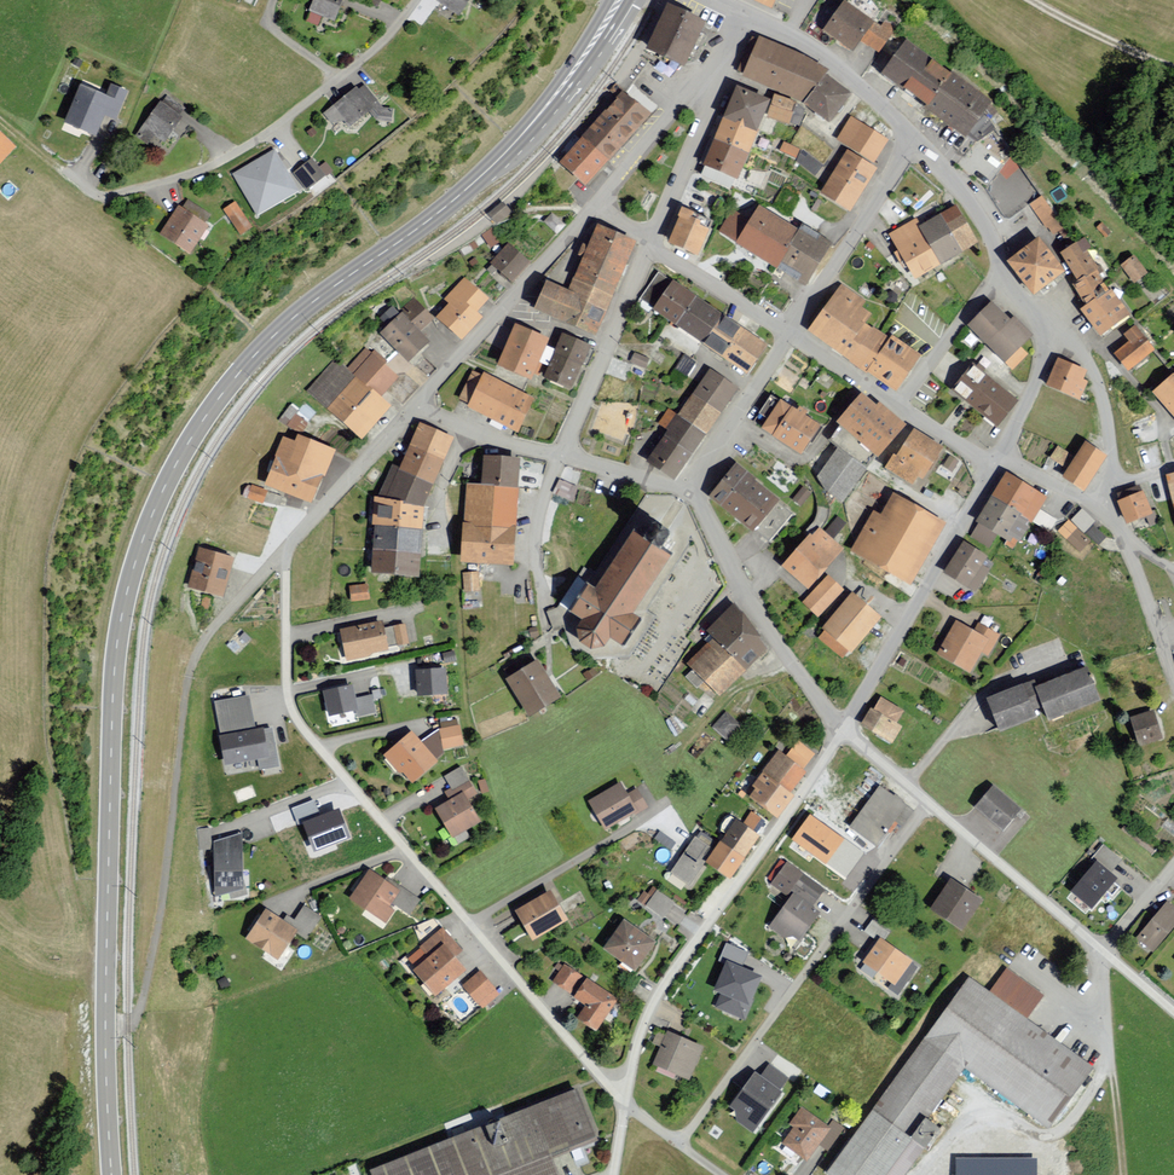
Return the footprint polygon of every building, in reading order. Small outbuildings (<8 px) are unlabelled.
[(309,10),(335,22),(346,0),(313,0),(309,10)] [(441,1),(464,15),(473,0),(442,0),(441,1)] [(772,14),(778,0),(740,0),(772,14)] [(647,48),(685,66),(706,21),(667,4),(647,48)] [(822,34),(852,56),(860,43),(874,25),(844,4),(822,34)] [(860,43),(877,57),(896,32),(886,24),(881,30),(874,25),(860,43)] [(760,40),(745,77),(785,94),(799,102),(826,73),(810,64),(760,40)] [(929,108),(953,75),(905,40),(881,73),(929,108)] [(929,108),(926,111),(966,140),(992,103),(953,75),(929,108)] [(806,102),(830,121),(850,95),(826,76),(806,102)] [(360,83),(324,110),(339,129),(374,102),(360,83)] [(106,96),(80,86),(64,124),(96,137),(104,117),(116,122),(128,93),(110,86),(106,96)] [(737,86),(723,118),(758,131),(770,99),(737,86)] [(622,147),(649,115),(620,90),(580,137),(609,161),(622,147)] [(182,117),(159,101),(135,137),(148,146),(155,136),(165,143),(182,117)] [(723,118),(715,139),(749,153),(758,131),(723,118)] [(874,164),(887,141),(851,119),(837,141),(874,164)] [(0,134),(0,165),(15,148),(0,134)] [(560,162),(586,186),(609,161),(580,137),(560,162)] [(715,139),(704,165),(738,179),(749,153),(715,139)] [(821,195),(850,212),(877,169),(848,152),(821,195)] [(309,154),(291,170),(306,186),(323,169),(309,154)] [(1045,196),(1030,207),(1051,237),(1066,227),(1045,196)] [(490,215),(497,223),(511,210),(505,203),(490,215)] [(208,226),(178,206),(159,235),(189,254),(208,226)] [(750,219),(736,244),(775,268),(799,229),(758,206),(750,219)] [(962,252),(977,243),(955,206),(940,215),(962,252)] [(668,242),(697,255),(709,228),(692,220),(695,213),(684,208),(668,242)] [(241,210),(228,219),(240,234),(252,225),(241,210)] [(732,211),(719,233),(736,244),(750,219),(732,211)] [(941,265),(962,252),(940,215),(919,227),(941,265)] [(888,235),(914,281),(941,265),(919,227),(915,219),(888,235)] [(775,268),(805,286),(832,242),(802,224),(799,229),(775,268)] [(598,225),(575,278),(612,294),(635,241),(598,225)] [(483,236),(490,247),(500,240),(493,229),(483,236)] [(1007,262),(1034,296),(1065,272),(1039,238),(1007,262)] [(1086,239),(1062,255),(1079,283),(1074,287),(1087,308),(1109,291),(1096,273),(1101,271),(1088,253),(1092,251),(1086,239)] [(491,264),(513,282),(531,261),(508,242),(491,264)] [(1120,266),(1134,284),(1147,274),(1134,255),(1120,266)] [(575,278),(570,290),(608,306),(612,294),(575,278)] [(437,319),(461,341),(483,318),(477,312),(487,300),(464,279),(444,301),(449,306),(437,319)] [(570,290),(545,280),(532,310),(595,336),(608,306),(570,290)] [(672,280),(652,310),(675,326),(696,297),(672,280)] [(842,285),(810,332),(863,368),(885,336),(867,323),(872,316),(861,308),(865,301),(842,285)] [(1081,311),(1100,336),(1131,314),(1113,289),(1109,291),(1087,308),(1081,311)] [(675,326),(701,344),(722,314),(696,297),(675,326)] [(966,327),(1004,366),(1034,338),(1014,317),(1009,321),(992,303),(966,327)] [(379,334),(407,364),(429,343),(401,313),(379,334)] [(701,344),(706,347),(721,357),(741,328),(722,314),(701,344)] [(515,324),(497,365),(531,380),(549,339),(515,324)] [(721,357),(746,374),(766,344),(741,328),(721,357)] [(1115,355),(1128,372),(1154,352),(1135,328),(1124,337),(1129,344),(1115,355)] [(561,335),(543,378),(571,390),(589,346),(561,335)] [(893,336),(867,372),(896,392),(922,356),(920,355),(893,336)] [(366,347),(346,369),(380,399),(399,377),(366,347)] [(636,354),(631,365),(643,370),(648,359),(636,354)] [(682,356),(673,370),(686,378),(695,364),(682,356)] [(305,391),(360,438),(388,405),(380,399),(346,369),(333,358),(305,391)] [(1059,360),(1048,386),(1080,400),(1088,383),(1082,380),(1086,372),(1059,360)] [(951,390),(996,427),(1018,399),(974,363),(951,390)] [(694,394),(722,413),(738,389),(710,370),(694,394)] [(466,408),(517,434),(535,398),(484,373),(466,408)] [(1173,417),(1173,376),(1153,393),(1173,417)] [(835,423),(876,459),(905,426),(880,404),(877,407),(861,393),(835,423)] [(678,416),(707,435),(722,413),(694,394),(678,416)] [(281,418),(304,431),(316,411),(293,397),(281,418)] [(782,401),(762,429),(772,437),(792,408),(782,401)] [(772,437),(800,456),(820,427),(792,408),(772,437)] [(669,410),(658,426),(668,432),(678,416),(669,410)] [(665,436),(693,455),(707,435),(678,416),(668,432),(665,436)] [(420,424),(410,446),(444,460),(453,437),(420,424)] [(885,469),(914,485),(918,477),(924,480),(942,449),(914,432),(899,458),(893,455),(885,469)] [(281,438),(261,488),(311,507),(334,450),(297,436),(295,443),(281,438)] [(648,462),(676,481),(693,455),(665,436),(648,462)] [(1086,444),(1062,480),(1083,493),(1106,457),(1086,444)] [(399,471),(433,485),(444,460),(410,446),(399,471)] [(838,449),(816,478),(825,492),(841,507),(868,471),(838,449)] [(517,461),(484,457),(481,487),(514,490),(517,461)] [(734,467),(708,500),(755,537),(758,531),(781,504),(734,467)] [(385,498),(422,506),(433,485),(399,471),(385,498)] [(1025,516),(1033,521),(1046,498),(1005,474),(992,497),(1025,516)] [(559,476),(554,491),(575,499),(580,485),(559,476)] [(481,487),(467,485),(464,524),(516,528),(520,490),(514,490),(481,487)] [(252,487),(246,499),(261,506),(267,493),(252,487)] [(1118,502),(1128,525),(1151,515),(1142,492),(1118,502)] [(851,552),(909,584),(943,524),(892,496),(881,515),(874,511),(851,552)] [(375,550),(418,553),(422,506),(385,498),(374,497),(375,550)] [(992,497),(977,524),(1010,543),(1025,516),(992,497)] [(758,531),(771,541),(794,514),(781,504),(758,531)] [(1073,518),(1100,542),(1110,531),(1084,506),(1073,518)] [(1040,521),(1054,526),(1059,516),(1045,510),(1040,521)] [(1070,517),(1058,529),(1081,551),(1093,538),(1070,517)] [(464,524),(461,564),(513,567),(516,528),(464,524)] [(811,535),(781,568),(807,591),(843,549),(820,529),(814,537),(811,535)] [(633,612),(670,555),(632,531),(597,587),(587,582),(570,610),(582,620),(578,629),(580,641),(592,648),(605,644),(610,638),(623,646),(641,617),(633,612)] [(963,541),(944,572),(967,586),(986,555),(963,541)] [(186,588),(221,598),(233,559),(198,549),(186,588)] [(375,550),(373,573),(417,575),(418,553),(375,550)] [(463,574),(465,594),(479,593),(477,573),(463,574)] [(804,604),(819,619),(845,592),(829,578),(804,604)] [(349,587),(352,603),(369,601),(366,585),(349,587)] [(819,632),(848,656),(880,619),(851,594),(819,632)] [(746,671),(766,648),(734,603),(706,633),(746,671)] [(560,605),(549,610),(556,626),(567,621),(560,605)] [(956,622),(937,658),(969,675),(981,654),(989,658),(1001,636),(978,624),(973,631),(956,622)] [(341,632),(346,660),(387,652),(382,624),(341,632)] [(687,664),(718,696),(743,672),(712,640),(687,664)] [(504,679),(528,717),(560,697),(537,659),(504,679)] [(1036,687),(1049,719),(1099,699),(1086,667),(1036,687)] [(416,671),(417,696),(447,694),(445,669),(416,671)] [(987,698),(999,731),(1036,717),(1024,685),(987,698)] [(323,693),(329,719),(359,713),(353,686),(323,693)] [(249,697),(214,704),(226,766),(256,760),(259,772),(278,768),(270,725),(255,728),(249,697)] [(859,725),(891,743),(900,726),(896,724),(903,711),(881,698),(874,710),(869,707),(859,725)] [(1130,719),(1139,747),(1161,740),(1152,712),(1130,719)] [(724,713),(712,729),(728,742),(741,726),(724,713)] [(440,731),(443,751),(464,747),(460,727),(440,731)] [(384,756),(412,786),(437,762),(409,732),(384,756)] [(799,740),(786,756),(803,769),(815,753),(799,740)] [(762,772),(790,794),(807,772),(803,769),(786,756),(779,751),(762,772)] [(750,797),(777,818),(794,796),(790,794),(762,772),(752,786),(756,789),(750,797)] [(479,782),(482,794),(488,792),(485,780),(479,782)] [(850,827),(879,846),(895,821),(903,826),(913,812),(901,804),(904,799),(878,783),(850,827)] [(588,802),(605,832),(637,814),(620,785),(588,802)] [(976,808),(1003,831),(1021,810),(993,787),(976,808)] [(461,794),(433,810),(451,840),(479,823),(461,794)] [(315,799),(291,809),(298,825),(302,823),(314,852),(351,837),(340,808),(321,815),(315,799)] [(844,838),(809,813),(790,840),(825,865),(844,838)] [(759,835),(735,819),(705,864),(729,881),(759,835)] [(213,842),(216,898),(241,890),(240,834),(213,842)] [(709,845),(694,835),(669,871),(689,885),(705,861),(700,858),(709,845)] [(1120,860),(1102,844),(1088,861),(1093,865),(1072,891),(1092,908),(1117,878),(1110,873),(1120,860)] [(790,898),(770,928),(788,941),(791,937),(801,944),(823,912),(815,907),(827,889),(787,861),(771,885),(790,898)] [(367,871),(346,901),(385,928),(397,911),(389,905),(398,892),(367,871)] [(931,910),(962,931),(983,900),(951,880),(931,910)] [(649,881),(638,897),(675,922),(686,906),(649,881)] [(514,912),(532,941),(567,920),(550,891),(514,912)] [(1152,953),(1173,929),(1173,907),(1168,902),(1136,938),(1152,953)] [(246,939),(278,960),(297,931),(265,910),(246,939)] [(624,919),(604,949),(636,971),(657,941),(624,919)] [(884,942),(891,933),(873,919),(863,932),(876,942),(879,938),(884,942)] [(442,946),(454,958),(463,950),(443,927),(408,957),(417,968),(442,946)] [(862,961),(895,985),(912,963),(884,942),(879,938),(876,942),(862,961)] [(748,952),(727,943),(718,962),(725,965),(714,991),(721,994),(716,1006),(745,1018),(763,976),(741,967),(748,952)] [(413,973),(435,998),(465,971),(454,958),(442,946),(417,968),(413,973)] [(585,977),(564,963),(553,981),(574,995),(585,977)] [(1024,1022),(1043,997),(1006,970),(987,995),(1024,1022)] [(462,987),(481,1009),(498,994),(480,972),(462,987)] [(586,1007),(578,1020),(597,1033),(618,1001),(587,980),(574,1000),(586,1007)] [(964,1071),(1048,1133),(1092,1073),(1024,1022),(987,995),(968,982),(924,1042),(964,1071)] [(667,1034),(654,1069),(688,1082),(702,1048),(667,1034)] [(874,1111),(913,1140),(928,1119),(964,1071),(924,1042),(874,1111)] [(779,1091),(787,1080),(768,1066),(760,1077),(779,1091)] [(734,1122),(753,1133),(783,1094),(779,1091),(760,1077),(755,1073),(729,1107),(734,1112),(734,1122)] [(371,1173),(372,1174),(502,1174),(550,1156),(594,1139),(576,1093),(371,1173)] [(793,1130),(781,1146),(806,1164),(831,1130),(801,1109),(789,1126),(793,1130)] [(913,1140),(874,1111),(826,1174),(886,1174),(913,1140)] [(925,1149),(940,1129),(928,1119),(913,1140),(925,1149)] [(925,1149),(913,1140),(886,1174),(905,1174),(925,1149)] [(550,1156),(502,1174),(558,1174),(550,1156)] [(955,1156),(955,1174),(1037,1174),(1037,1156),(955,1156)]
